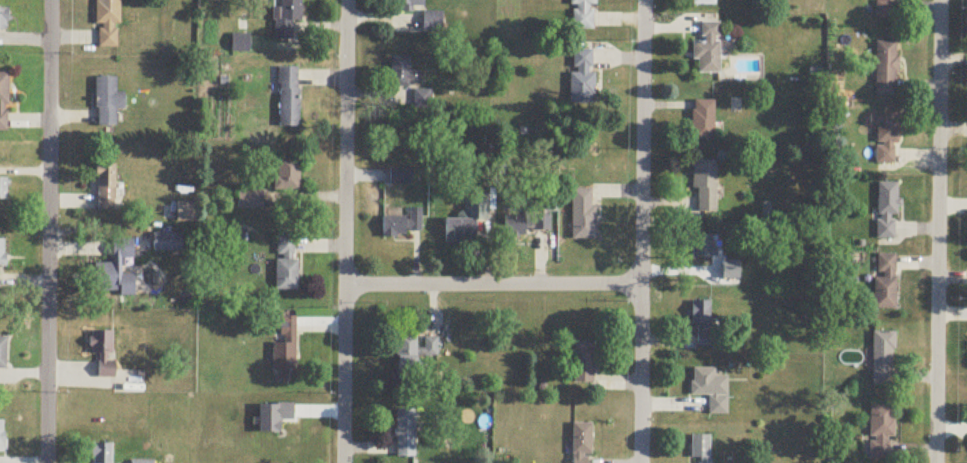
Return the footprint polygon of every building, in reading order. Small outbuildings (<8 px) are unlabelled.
[(119,49),(120,0),(97,0),(96,49),(119,49)] [(302,24),(302,0),(276,0),(275,41),(293,42),(293,24),(302,24)] [(393,8),(423,8),(423,0),(393,0),(393,8)] [(571,31),(595,31),(595,0),(571,0),(571,31)] [(875,21),(899,20),(898,0),(875,0),(875,21)] [(423,33),(442,33),(442,14),(423,14),(423,33)] [(719,74),(719,24),(702,24),(702,44),(693,44),(693,61),(698,61),(698,74),(719,74)] [(250,35),(231,35),(231,54),(250,54),(250,35)] [(897,98),(897,43),(876,43),(876,98),(897,98)] [(594,52),(571,51),(570,106),(593,106),(594,52)] [(390,88),(420,88),(420,72),(409,72),(409,58),(390,58),(390,88)] [(298,69),(278,69),(278,128),(298,128),(298,69)] [(97,127),(116,127),(115,111),(124,111),(124,94),(116,94),(116,78),(96,79),(97,127)] [(714,141),(714,101),(692,101),(692,141),(714,141)] [(897,115),(876,115),(876,165),(897,165),(897,115)] [(276,193),(298,193),(298,160),(276,160),(276,193)] [(716,213),(716,162),(694,162),(694,213),(716,213)] [(115,211),(115,166),(96,166),(96,211),(115,211)] [(410,171),(389,171),(389,185),(410,185),(410,171)] [(878,185),(878,241),(897,241),(897,185),(878,185)] [(594,190),(571,190),(571,241),(594,241),(594,190)] [(238,211),(262,211),(262,193),(238,193),(238,211)] [(488,196),(464,196),(464,220),(445,220),(445,245),(475,245),(475,222),(488,222),(488,196)] [(526,237),(526,232),(549,232),(549,212),(540,212),(540,209),(505,209),(505,237),(526,237)] [(382,237),(421,237),(421,217),(382,217),(382,237)] [(181,234),(153,234),(153,254),(181,254),(181,234)] [(691,236),(691,260),(714,260),(714,236),(691,236)] [(113,240),(113,264),(95,265),(95,296),(135,296),(135,276),(121,276),(121,260),(134,259),(133,240),(113,240)] [(277,293),(297,293),(297,261),(294,261),(294,240),(277,240),(277,293)] [(895,256),(875,256),(875,311),(895,311),(895,256)] [(694,348),(712,348),(712,302),(694,302),(694,348)] [(273,346),(273,374),(281,374),(281,383),(288,383),(288,375),(295,375),(296,318),(281,318),(280,346),(273,346)] [(114,380),(114,332),(91,332),(91,356),(98,356),(98,380),(114,380)] [(872,387),(893,387),(893,334),(872,334),(872,387)] [(398,338),(398,377),(424,377),(424,359),(437,359),(437,338),(398,338)] [(593,385),(593,344),(574,344),(574,385),(593,385)] [(727,416),(727,379),(714,379),(714,370),(691,370),(691,397),(708,397),(708,416),(727,416)] [(893,408),(870,407),(869,461),(892,462),(893,408)] [(396,411),(396,459),(415,459),(415,411),(396,411)] [(572,462),(590,462),(590,426),(572,426),(572,462)] [(698,461),(698,462),(711,462),(711,437),(691,437),(691,461),(698,461)] [(112,446),(91,446),(91,462),(112,462),(112,446)]
